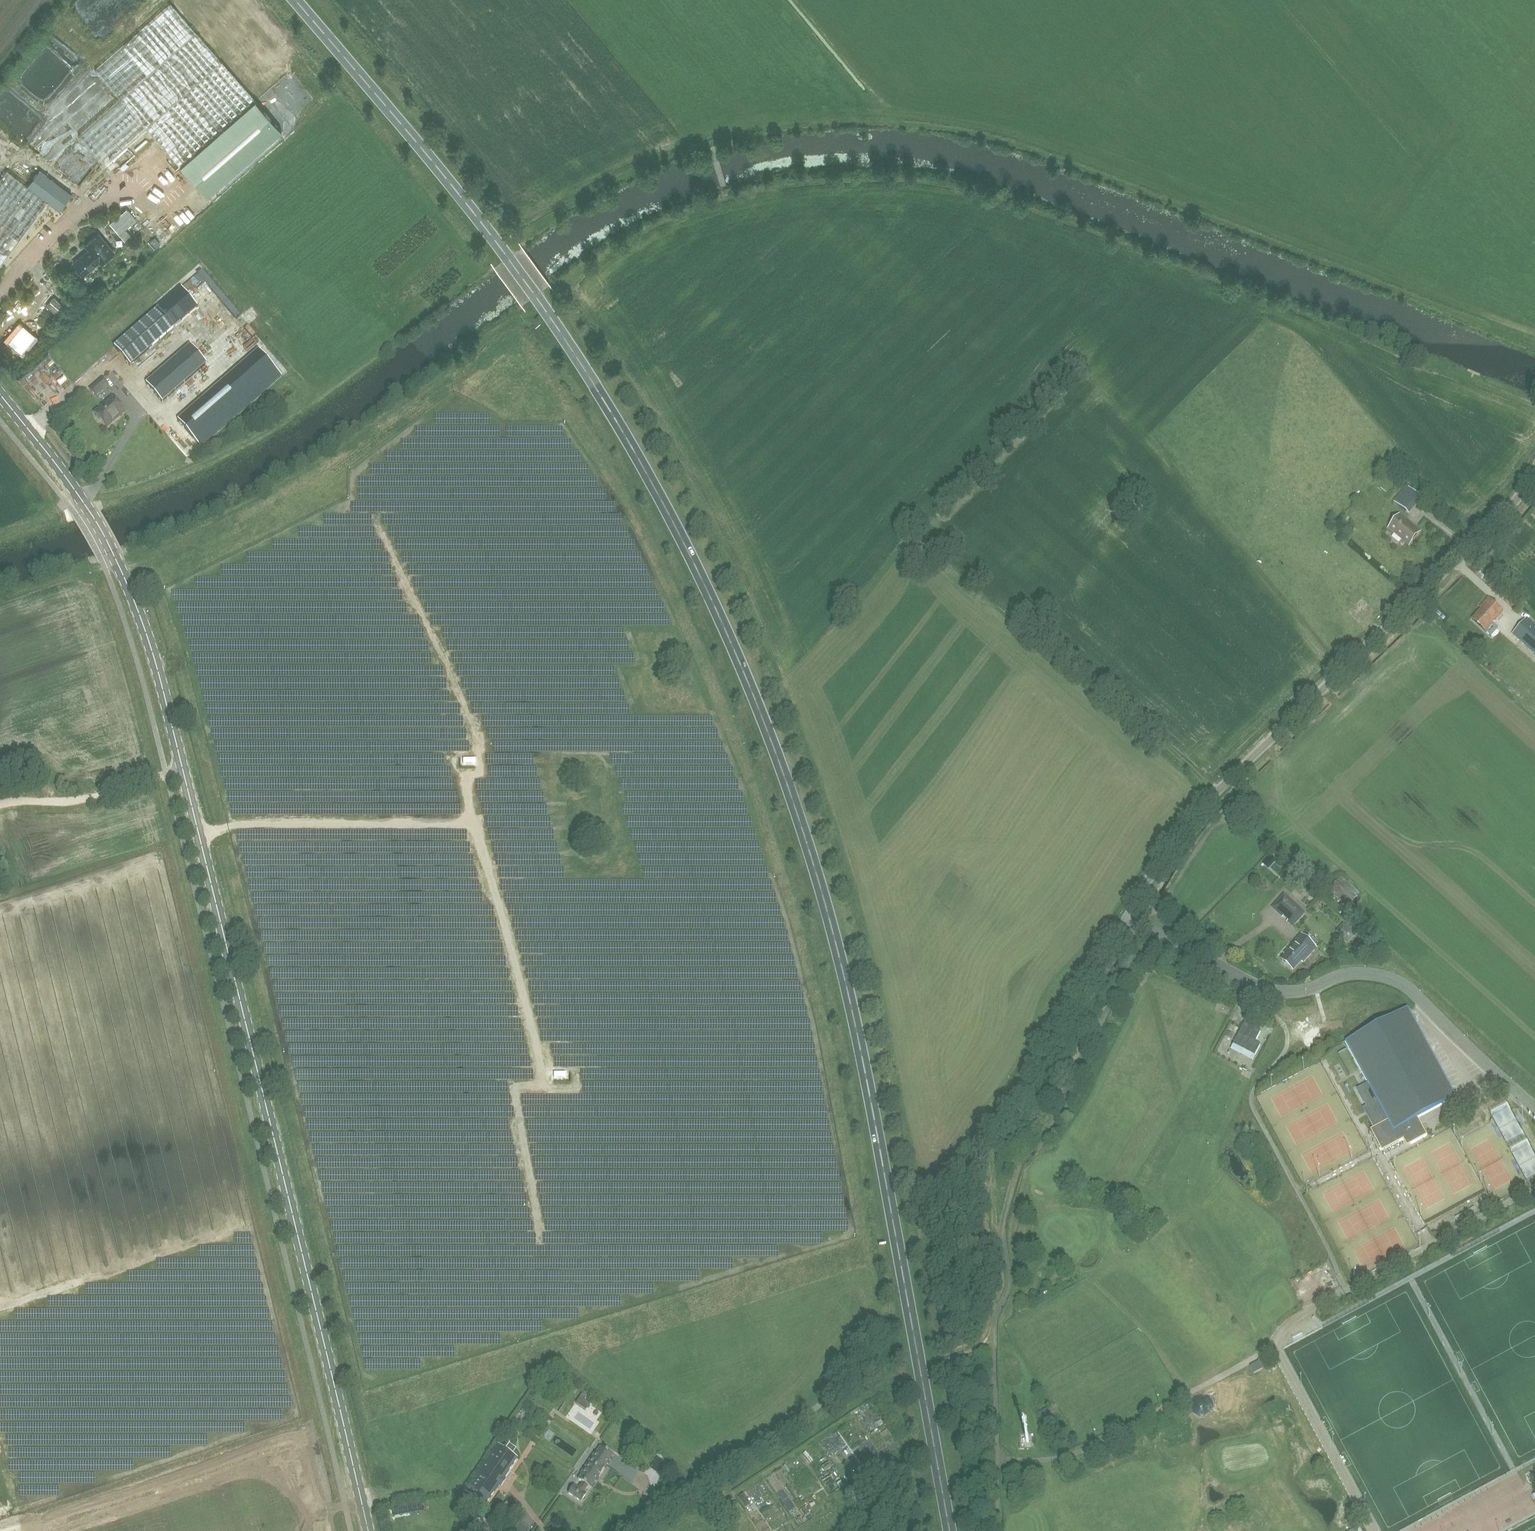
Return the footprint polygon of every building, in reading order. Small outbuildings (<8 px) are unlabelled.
[(95,69),(121,99),(78,135),(104,164),(146,127),(180,167),(256,101),(170,3),(95,69)] [(207,197),(282,131),(256,101),(180,167),(207,197)] [(135,140),(113,166),(116,168),(119,165),(125,170),(144,148),(135,140)] [(165,155),(159,158),(162,164),(168,161),(165,155)] [(67,162),(54,178),(70,190),(86,169),(76,162),(73,166),(67,162)] [(46,204),(26,188),(0,169),(0,266),(46,204)] [(48,202),(59,211),(72,194),(39,170),(26,188),(46,204),(48,202)] [(127,209),(110,223),(125,241),(131,236),(125,229),(136,220),(127,209)] [(85,243),(89,247),(100,259),(101,261),(114,250),(98,232),(85,243)] [(84,273),(100,259),(89,247),(73,261),(84,273)] [(142,258),(144,253),(136,249),(133,254),(142,258)] [(63,259),(55,260),(57,268),(64,266),(63,259)] [(175,327),(158,308),(114,347),(130,365),(175,327)] [(179,325),(186,321),(183,315),(175,320),(179,325)] [(146,384),(162,402),(207,364),(190,345),(146,384)] [(56,375),(60,370),(52,363),(47,367),(56,375)] [(30,374),(41,390),(45,387),(40,381),(43,379),(37,370),(30,374)] [(229,376),(178,421),(194,439),(245,394),(229,376)] [(90,389),(96,396),(108,385),(102,379),(90,389)] [(102,420),(107,427),(125,411),(113,397),(95,412),(96,414),(96,417),(99,420),(102,420)] [(1408,511),(1421,496),(1410,486),(1397,501),(1408,511)] [(1409,546),(1421,532),(1400,514),(1388,529),(1409,546)] [(1482,645),(1494,657),(1509,640),(1497,629),(1496,629),(1490,624),(1502,611),(1489,599),(1483,604),(1485,606),(1473,619),(1485,630),(1491,635),(1482,645)] [(1533,625),(1520,640),(1534,653),(1534,627),(1533,625)] [(1253,817),(1265,813),(1262,805),(1250,809),(1253,817)] [(1268,868),(1276,860),(1270,855),(1262,863),(1268,868)] [(1347,906),(1359,893),(1341,877),(1330,890),(1347,906)] [(1273,908),(1283,917),(1284,916),(1289,920),(1288,921),(1293,926),(1304,914),(1294,904),(1284,895),(1273,908)] [(1303,963),(1316,948),(1302,935),(1284,954),(1286,955),(1282,960),(1293,970),(1301,961),(1303,963)] [(1363,1108),(1374,1128),(1371,1130),(1383,1151),(1404,1139),(1407,1146),(1411,1144),(1427,1135),(1418,1118),(1457,1097),(1408,1008),(1346,1042),(1368,1083),(1357,1089),(1367,1106),(1363,1108)] [(1245,1023),(1234,1044),(1255,1055),(1260,1044),(1255,1042),(1261,1031),(1245,1023)] [(1478,1212),(1475,1207),(1464,1213),(1467,1217),(1478,1212)] [(1254,1373),(1263,1368),(1259,1361),(1250,1366),(1254,1373)] [(1039,1413),(1043,1422),(1054,1416),(1049,1408),(1039,1413)] [(550,1428),(545,1436),(553,1441),(558,1433),(550,1428)] [(877,1443),(893,1436),(889,1428),(873,1435),(877,1443)] [(854,1448),(867,1467),(879,1459),(866,1440),(854,1448)] [(881,1451),(888,1458),(896,1451),(889,1444),(881,1451)] [(485,1504),(517,1457),(499,1445),(496,1447),(466,1491),(485,1504)] [(583,1482),(579,1488),(574,1485),(568,1493),(581,1502),(586,1494),(584,1492),(588,1486),(591,1488),(598,1477),(597,1476),(599,1473),(600,1475),(605,1469),(604,1468),(613,1455),(601,1446),(593,1457),(592,1456),(584,1468),(585,1469),(578,1479),(583,1482)] [(833,1456),(839,1466),(848,1461),(842,1451),(833,1456)] [(747,1499),(742,1503),(745,1508),(751,1504),(747,1499)] [(513,1530),(529,1530),(530,1530),(519,1522),(513,1530)]
